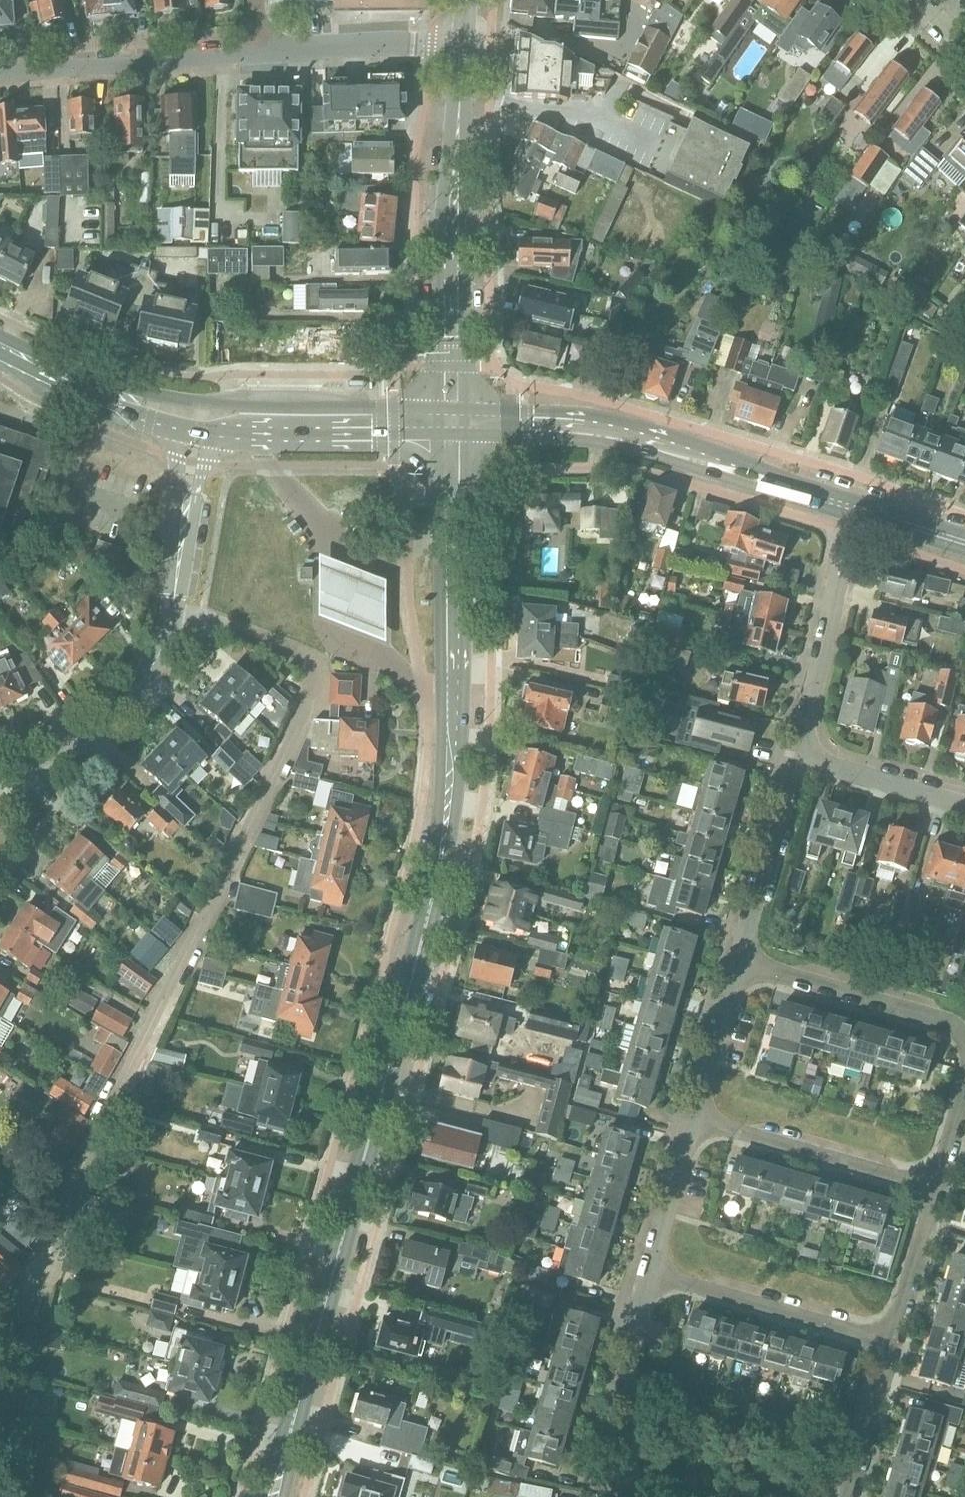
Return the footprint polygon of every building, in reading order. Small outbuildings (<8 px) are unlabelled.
[(13,26),(11,0),(0,0),(0,27),(13,26)] [(38,2),(41,11),(43,23),(45,23),(48,26),(54,24),(56,21),(67,18),(63,3),(65,3),(64,0),(38,0),(38,2)] [(89,18),(113,16),(112,0),(88,0),(89,18)] [(113,16),(138,14),(137,0),(112,0),(113,16)] [(158,12),(187,9),(187,0),(157,0),(158,12)] [(210,8),(231,6),(230,0),(209,0),(210,8)] [(403,12),(414,12),(414,10),(413,10),(413,0),(357,0),(357,3),(357,12),(403,12)] [(424,12),(424,10),(424,0),(413,0),(413,10),(414,10),(414,12),(421,12),(424,12)] [(515,12),(531,13),(531,15),(574,19),(573,28),(598,32),(601,0),(516,0),(515,12)] [(573,28),(572,35),(618,40),(621,0),(620,0),(601,0),(598,32),(573,28)] [(653,14),(622,73),(646,86),(650,75),(681,16),(663,3),(659,12),(656,10),(661,2),(658,0),(631,0),(653,14)] [(727,37),(727,38),(700,77),(711,85),(756,20),(781,38),(793,22),(787,17),(799,0),(767,0),(763,5),(764,5),(758,13),(749,6),(727,37)] [(711,26),(727,37),(749,6),(748,6),(752,0),(730,0),(711,26)] [(819,6),(798,35),(791,45),(803,54),(808,48),(815,53),(818,49),(819,49),(840,21),(819,6)] [(835,61),(834,63),(852,76),(853,75),(874,48),(871,46),(871,42),(867,39),(862,39),(856,34),(835,61)] [(576,60),(554,49),(542,49),(542,46),(523,37),(522,39),(516,39),(515,58),(521,59),(520,75),(514,74),(512,94),(518,94),(518,96),(568,100),(568,97),(571,98),(592,99),(592,94),(605,95),(611,83),(608,81),(597,81),(597,80),(596,80),(595,80),(595,79),(594,79),(594,78),(594,77),(594,76),(594,69),(576,60)] [(872,89),(862,102),(853,113),(869,126),(888,102),(889,102),(908,78),(890,64),(871,88),(872,89)] [(615,74),(608,70),(594,69),(594,76),(594,77),(594,78),(594,79),(595,79),(595,80),(596,80),(597,80),(597,81),(608,81),(611,83),(615,74)] [(812,77),(799,69),(779,100),(781,101),(774,112),(785,118),(812,77)] [(341,134),(383,133),(383,121),(402,121),(405,121),(404,85),(404,77),(368,78),(369,85),(325,86),(325,101),(324,101),(324,108),(312,108),(312,134),(341,134)] [(670,100),(679,86),(672,82),(663,97),(670,100)] [(894,129),(895,130),(891,136),(892,142),(913,158),(931,135),(921,127),(940,104),(922,90),(903,116),(904,117),(894,129)] [(299,97),(299,93),(239,92),(239,97),(236,97),(235,114),(239,114),(239,123),(235,123),(235,140),(239,140),(239,144),(239,172),(298,173),(299,145),(299,140),(303,140),(303,123),(299,123),(299,114),(303,114),(303,97),(299,97)] [(682,104),(689,109),(696,99),(689,94),(682,104)] [(845,106),(832,97),(818,117),(826,123),(823,127),(828,131),(845,106)] [(171,158),(170,177),(195,176),(196,130),(194,99),(179,100),(181,138),(181,159),(171,158)] [(161,100),(161,111),(154,111),(156,134),(171,134),(172,149),(171,158),(181,159),(181,138),(179,100),(161,100)] [(117,103),(119,153),(114,153),(114,164),(129,163),(129,154),(144,154),(142,101),(117,103)] [(96,135),(94,102),(67,104),(69,141),(80,140),(94,139),(94,136),(96,135)] [(16,111),(19,156),(46,154),(43,109),(16,111)] [(18,165),(17,156),(19,156),(16,111),(15,111),(15,110),(0,111),(0,166),(18,165)] [(696,114),(664,183),(721,210),(753,140),(696,114)] [(766,142),(773,127),(761,122),(754,137),(766,142)] [(577,166),(615,184),(617,185),(626,166),(586,148),(586,147),(533,123),(503,191),(524,200),(539,169),(543,171),(545,167),(549,168),(552,162),(562,167),(554,185),(576,195),(584,177),(574,172),(577,166)] [(393,146),(352,145),(341,145),(341,134),(312,134),(312,150),(339,149),(338,175),(393,176),(393,146)] [(937,168),(958,188),(962,183),(964,184),(964,182),(964,141),(961,138),(943,159),(944,159),(940,164),(937,168)] [(868,189),(885,164),(890,158),(870,145),(850,176),(850,177),(834,201),(850,213),(867,188),(868,189)] [(940,164),(922,149),(903,172),(921,187),(940,164)] [(88,157),(72,158),(73,197),(73,198),(90,197),(88,157)] [(60,158),(44,158),(45,195),(61,194),(60,158)] [(138,206),(149,206),(150,173),(139,172),(138,206)] [(104,175),(104,192),(114,192),(115,176),(110,176),(104,175)] [(628,190),(617,185),(615,184),(590,238),(603,244),(628,190)] [(315,200),(341,200),(338,226),(359,228),(357,243),(392,247),(395,216),(396,201),(394,201),(395,194),(395,188),(343,187),(315,187),(315,200)] [(47,215),(45,248),(56,249),(57,230),(57,229),(58,229),(59,216),(60,198),(59,198),(48,197),(47,215)] [(557,206),(558,202),(541,197),(535,216),(560,223),(565,208),(557,206)] [(115,205),(114,205),(105,205),(105,245),(115,245),(115,205)] [(956,219),(964,227),(964,209),(956,219)] [(159,211),(158,244),(172,244),(172,240),(191,240),(191,244),(208,244),(209,212),(179,211),(159,211)] [(302,214),(283,213),(283,244),(301,244),(302,214)] [(10,244),(0,239),(0,264),(10,244)] [(520,241),(519,267),(552,268),(552,276),(570,280),(577,254),(579,254),(579,243),(520,241)] [(0,264),(0,277),(20,288),(38,252),(27,246),(24,251),(10,244),(0,264)] [(283,248),(252,248),(252,265),(283,265),(283,248)] [(197,260),(197,249),(155,249),(155,260),(197,260)] [(247,251),(207,251),(207,276),(247,275),(247,251)] [(391,251),(335,252),(336,276),(392,275),(391,251)] [(853,255),(845,270),(880,288),(888,274),(853,255)] [(158,275),(132,268),(128,277),(109,270),(104,283),(90,278),(86,289),(77,285),(69,306),(70,306),(67,314),(75,317),(74,320),(102,332),(104,329),(111,332),(114,324),(116,325),(123,306),(133,310),(144,312),(140,332),(141,332),(139,340),(148,342),(147,345),(177,351),(178,348),(186,350),(188,342),(189,342),(194,320),(184,318),(187,307),(172,304),(175,289),(156,285),(158,275)] [(812,292),(823,295),(821,304),(826,306),(835,308),(842,283),(816,276),(812,292)] [(921,312),(931,293),(899,278),(889,297),(921,312)] [(640,288),(630,279),(618,292),(627,301),(640,288)] [(251,302),(264,302),(264,286),(251,286),(251,302)] [(337,286),(306,286),(307,305),(310,305),(310,312),(333,312),(333,313),(367,312),(367,293),(334,293),(334,287),(337,287),(337,286)] [(525,289),(522,303),(550,310),(551,308),(572,314),(572,315),(578,316),(579,309),(572,307),(573,301),(525,289)] [(625,327),(630,302),(612,298),(609,311),(611,311),(609,324),(625,327)] [(921,314),(930,319),(937,308),(928,302),(921,314)] [(550,310),(522,303),(518,318),(567,329),(570,317),(577,318),(578,316),(572,315),(572,314),(551,308),(550,310)] [(952,303),(943,314),(954,321),(962,310),(952,303)] [(701,320),(687,340),(683,350),(679,349),(679,350),(673,349),(672,353),(657,348),(656,350),(643,346),(635,369),(648,373),(641,394),(644,395),(646,398),(652,401),(656,399),(667,403),(671,391),(672,391),(679,370),(677,369),(680,360),(704,371),(723,330),(701,320)] [(609,324),(603,346),(616,349),(622,327),(609,324)] [(568,348),(559,346),(560,343),(525,335),(518,362),(554,370),(554,368),(562,370),(568,348)] [(751,345),(735,340),(723,336),(715,362),(727,366),(726,368),(749,375),(746,387),(737,384),(731,402),(739,405),(735,419),(752,425),(770,368),(746,360),(751,345)] [(881,400),(893,404),(914,346),(902,342),(881,400)] [(591,345),(586,367),(607,372),(612,349),(591,345)] [(962,345),(954,365),(964,369),(964,346),(962,345)] [(770,368),(752,425),(770,430),(779,401),(783,389),(794,392),(800,375),(771,365),(770,368)] [(826,368),(810,373),(808,381),(823,384),(826,368)] [(927,396),(915,429),(903,464),(930,474),(942,439),(923,432),(929,414),(934,415),(939,400),(927,396)] [(857,419),(862,405),(848,400),(840,397),(835,411),(834,411),(823,442),(825,443),(824,448),(830,450),(831,447),(833,448),(832,452),(844,456),(846,450),(848,451),(859,419),(857,419)] [(930,474),(958,484),(964,463),(964,447),(954,443),(959,431),(955,430),(960,419),(951,416),(942,439),(930,474)] [(903,464),(915,429),(886,419),(874,454),(903,464)] [(0,430),(0,553),(20,560),(57,449),(0,430)] [(664,539),(679,495),(654,487),(643,521),(640,531),(656,536),(664,539)] [(558,494),(558,498),(518,498),(517,532),(558,532),(558,513),(580,514),(580,532),(609,532),(609,509),(581,509),(581,494),(558,494)] [(746,563),(759,526),(759,523),(734,515),(724,547),(736,550),(733,560),(728,559),(725,573),(743,577),(746,563)] [(775,531),(759,526),(746,563),(743,577),(759,581),(766,560),(781,564),(789,538),(774,534),(775,531)] [(99,543),(96,552),(119,559),(122,550),(99,543)] [(689,552),(677,549),(674,558),(686,561),(689,552)] [(674,554),(657,550),(652,570),(669,574),(674,554)] [(389,583),(321,557),(321,620),(390,646),(389,583)] [(312,581),(312,569),(300,569),(300,581),(312,581)] [(951,582),(901,571),(900,572),(886,569),(881,591),(920,600),(923,591),(947,596),(951,582)] [(16,574),(12,575),(21,585),(27,580),(21,573),(16,574)] [(0,577),(0,597),(9,590),(1,578),(0,577)] [(726,577),(723,591),(742,595),(745,581),(726,577)] [(720,611),(720,613),(782,628),(786,612),(788,613),(791,602),(757,594),(753,609),(738,605),(729,603),(726,613),(720,611)] [(622,596),(619,609),(633,612),(636,599),(622,596)] [(87,617),(68,636),(86,654),(114,626),(89,601),(80,610),(87,617)] [(49,616),(58,626),(66,619),(56,609),(49,616)] [(525,609),(523,634),(577,638),(577,637),(578,637),(579,625),(554,624),(555,611),(525,609)] [(782,628),(720,613),(717,622),(733,626),(728,647),(763,655),(765,649),(779,653),(781,643),(779,643),(782,628)] [(894,618),(875,613),(869,637),(901,644),(916,648),(917,642),(919,633),(922,622),(894,616),(894,618)] [(58,626),(49,616),(42,623),(51,633),(58,626)] [(940,617),(937,631),(964,638),(964,623),(940,617)] [(659,645),(682,651),(687,631),(659,624),(653,644),(659,645)] [(640,628),(639,639),(653,640),(654,628),(653,628),(640,628)] [(577,638),(523,634),(522,658),(552,660),(553,649),(576,650),(577,638)] [(86,654),(68,636),(50,654),(68,672),(86,654)] [(691,654),(682,651),(659,645),(655,659),(687,667),(691,654)] [(6,707),(31,695),(14,660),(0,667),(0,694),(6,707)] [(888,667),(886,674),(875,671),(871,687),(851,682),(841,721),(853,724),(852,728),(872,733),(880,702),(892,705),(899,678),(898,677),(900,670),(888,667)] [(215,686),(245,713),(254,701),(258,704),(267,694),(258,685),(256,687),(236,669),(228,677),(225,674),(215,686)] [(719,699),(731,702),(732,698),(763,706),(769,680),(736,672),(735,674),(725,672),(719,699)] [(941,672),(938,683),(934,699),(915,694),(911,707),(910,710),(903,708),(901,720),(907,721),(903,740),(929,747),(937,714),(939,706),(950,709),(958,676),(941,672)] [(330,706),(339,706),(360,708),(362,676),(330,674),(329,706),(330,706)] [(609,676),(605,692),(633,699),(637,682),(609,676)] [(578,698),(532,686),(525,685),(516,722),(562,734),(568,710),(575,711),(578,698)] [(245,713),(215,686),(206,696),(209,698),(201,707),(220,723),(214,730),(225,740),(237,726),(236,723),(245,713)] [(687,696),(684,708),(700,713),(694,736),(700,738),(697,749),(719,755),(722,743),(748,750),(755,725),(717,716),(720,705),(687,696)] [(599,716),(621,721),(623,711),(625,704),(603,700),(602,706),(599,716)] [(962,705),(958,717),(960,717),(955,735),(958,736),(953,753),(964,757),(964,706),(962,705)] [(326,722),(313,721),(306,739),(311,742),(311,749),(328,750),(328,756),(342,757),(342,750),(361,751),(360,758),(376,759),(378,724),(338,721),(338,723),(326,722)] [(157,747),(189,777),(206,759),(177,731),(170,739),(167,736),(157,747)] [(632,739),(629,753),(644,757),(655,759),(658,745),(632,739)] [(230,742),(221,751),(237,765),(252,779),(263,767),(246,752),(243,756),(230,742)] [(195,817),(172,795),(189,777),(157,747),(147,757),(150,759),(142,767),(161,785),(150,797),(159,806),(164,811),(165,810),(185,829),(190,824),(195,817)] [(551,774),(555,759),(521,750),(514,776),(548,785),(550,777),(551,777),(552,774),(551,774)] [(237,765),(221,751),(213,759),(228,774),(237,765)] [(613,782),(616,766),(578,756),(574,772),(613,782)] [(701,788),(736,798),(743,773),(742,773),(745,765),(715,757),(713,765),(712,764),(707,782),(703,781),(701,788)] [(634,793),(641,772),(626,767),(620,789),(634,793)] [(319,782),(295,776),(292,788),(316,794),(319,782)] [(507,800),(540,809),(537,820),(572,829),(575,816),(565,813),(568,803),(569,803),(573,792),(557,787),(557,788),(548,786),(548,785),(514,776),(507,800)] [(573,791),(575,781),(560,777),(557,787),(573,791)] [(363,786),(363,791),(373,792),(374,783),(367,782),(363,786)] [(692,810),(729,822),(736,798),(701,788),(701,790),(698,789),(692,810)] [(634,793),(620,790),(617,800),(632,803),(634,793)] [(325,837),(355,845),(360,846),(368,813),(350,808),(353,797),(333,791),(328,810),(332,811),(325,837)] [(145,816),(119,792),(102,810),(127,833),(128,834),(145,816)] [(611,814),(614,815),(623,817),(626,808),(613,805),(611,814)] [(164,811),(159,806),(146,819),(161,834),(163,833),(169,839),(180,828),(173,821),(174,820),(164,811)] [(822,842),(834,846),(844,812),(824,806),(820,817),(818,816),(810,845),(806,858),(817,861),(822,842)] [(729,822),(692,810),(686,834),(692,836),(722,845),(729,822)] [(865,818),(844,812),(834,846),(846,849),(841,866),(853,869),(864,830),(861,829),(865,818)] [(604,837),(620,841),(626,818),(610,814),(604,837)] [(537,820),(535,829),(505,823),(500,855),(530,860),(530,864),(537,865),(543,861),(546,847),(566,851),(569,841),(580,843),(583,831),(572,829),(537,820)] [(889,829),(875,878),(891,883),(896,869),(905,872),(915,837),(889,829)] [(138,843),(128,834),(127,833),(116,845),(127,855),(138,843)] [(722,845),(692,836),(679,833),(676,845),(688,848),(685,859),(716,869),(722,845)] [(258,849),(283,855),(287,841),(262,835),(258,849)] [(355,845),(325,837),(317,835),(316,839),(310,842),(309,850),(313,855),(311,862),(318,864),(318,863),(348,871),(355,845)] [(65,856),(63,858),(90,881),(103,892),(128,861),(118,853),(109,864),(106,862),(107,860),(95,850),(100,844),(91,837),(86,842),(80,838),(72,847),(69,847),(64,853),(65,856)] [(219,858),(225,846),(214,838),(206,847),(219,858)] [(946,891),(948,885),(959,849),(945,845),(945,848),(935,845),(925,878),(934,881),(932,887),(946,891)] [(963,847),(962,850),(959,849),(948,885),(946,891),(947,891),(943,906),(964,913),(952,953),(964,957),(964,954),(964,848),(963,847)] [(669,881),(678,883),(709,893),(716,869),(685,859),(675,856),(669,881)] [(93,905),(96,902),(101,895),(104,892),(103,892),(90,881),(63,858),(47,878),(71,898),(74,901),(78,904),(79,903),(88,911),(93,905)] [(318,864),(311,862),(302,859),(294,891),(311,896),(310,900),(322,903),(323,900),(340,904),(348,871),(318,863),(318,864)] [(519,868),(510,866),(507,875),(524,880),(526,873),(519,871),(519,868)] [(793,870),(787,890),(799,894),(805,874),(793,870)] [(835,912),(849,916),(860,876),(847,872),(835,912)] [(590,873),(584,899),(601,903),(608,877),(590,873)] [(678,883),(655,877),(647,905),(656,908),(655,911),(674,917),(677,908),(702,915),(709,893),(678,883)] [(494,883),(489,902),(523,911),(525,902),(543,907),(544,901),(568,907),(571,893),(543,886),(540,896),(525,892),(525,889),(508,884),(506,886),(494,883)] [(240,884),(236,897),(275,907),(278,894),(240,884)] [(903,915),(909,895),(897,891),(887,925),(894,927),(893,931),(898,933),(902,917),(903,915)] [(922,898),(909,895),(903,915),(916,918),(922,898)] [(275,907),(236,897),(233,910),(272,919),(275,907)] [(523,911),(489,902),(484,920),(496,923),(497,926),(513,930),(515,928),(528,931),(530,923),(521,920),(523,911)] [(78,904),(71,911),(80,919),(79,920),(90,930),(94,925),(96,923),(86,913),(88,911),(79,903),(78,904)] [(14,926),(43,944),(57,952),(77,920),(56,906),(49,917),(27,904),(14,926)] [(624,910),(620,924),(645,930),(648,916),(624,910)] [(902,917),(898,933),(896,940),(911,944),(917,921),(902,917)] [(159,922),(151,932),(169,947),(178,937),(159,922)] [(14,926),(0,948),(29,967),(43,944),(14,926)] [(666,930),(659,955),(689,963),(696,939),(666,930)] [(540,949),(556,952),(559,939),(531,932),(527,946),(540,949)] [(809,937),(806,949),(817,951),(820,940),(809,937)] [(291,966),(321,974),(330,942),(312,938),(311,943),(297,940),(291,966)] [(169,950),(168,949),(157,940),(139,962),(151,972),(163,958),(169,950)] [(518,954),(503,950),(503,949),(482,943),(473,976),(510,985),(518,954)] [(804,949),(790,945),(790,948),(789,951),(788,952),(794,954),(802,956),(802,955),(803,951),(804,949)] [(568,955),(556,952),(540,949),(534,976),(562,982),(568,955)] [(689,963),(659,955),(652,979),(682,987),(689,963)] [(613,957),(611,968),(626,972),(629,961),(613,957)] [(204,958),(200,971),(225,977),(228,964),(204,958)] [(127,961),(118,974),(147,994),(156,981),(127,961)] [(877,973),(877,976),(876,977),(885,980),(885,978),(886,976),(889,964),(881,962),(877,973)] [(274,990),(284,993),(315,1001),(321,974),(291,966),(290,967),(280,965),(274,990)] [(626,972),(611,968),(608,979),(624,983),(626,972)] [(43,975),(32,969),(26,980),(37,986),(43,975)] [(225,977),(200,971),(197,983),(222,989),(225,977)] [(954,978),(942,975),(938,990),(951,993),(954,978)] [(652,979),(645,1003),(676,1011),(682,987),(652,979)] [(28,1006),(37,991),(25,984),(16,1000),(28,1006)] [(2,1019),(3,1018),(4,1019),(16,996),(0,987),(0,1018),(2,1019)] [(89,1017),(97,1002),(77,991),(69,1006),(89,1017)] [(321,1002),(315,1001),(284,993),(276,1021),(296,1026),(293,1036),(311,1041),(321,1002)] [(676,1011),(645,1003),(638,1027),(669,1035),(676,1011)] [(800,1042),(809,1011),(783,1003),(774,1035),(772,1034),(770,1041),(768,1048),(796,1056),(797,1053),(800,1042)] [(132,1022),(101,1004),(91,1020),(123,1038),(132,1022)] [(492,1055),(495,1043),(498,1028),(514,1033),(517,1020),(501,1016),(502,1013),(467,1004),(459,1033),(473,1037),(469,1050),(492,1055)] [(598,1016),(614,1020),(617,1008),(601,1005),(598,1016)] [(531,1008),(526,1030),(585,1045),(591,1023),(582,1021),(531,1008)] [(809,1011),(800,1042),(797,1053),(812,1057),(815,1047),(825,1050),(834,1018),(809,1011)] [(614,1020),(598,1016),(595,1027),(611,1031),(614,1020)] [(859,1025),(834,1018),(825,1050),(835,1052),(832,1062),(847,1067),(859,1025)] [(631,1050),(662,1058),(669,1035),(638,1027),(626,1023),(619,1047),(631,1050)] [(883,1032),(859,1025),(847,1067),(862,1071),(865,1061),(874,1064),(883,1032)] [(93,1039),(104,1046),(91,1070),(108,1080),(121,1055),(122,1055),(129,1044),(100,1028),(93,1039)] [(883,1032),(874,1064),(884,1066),(881,1077),(896,1081),(908,1039),(883,1032)] [(240,1052),(271,1060),(274,1048),(244,1039),(240,1052)] [(908,1039),(896,1081),(911,1085),(914,1075),(925,1078),(934,1047),(908,1039)] [(88,1069),(93,1061),(71,1048),(66,1056),(88,1069)] [(183,1055),(163,1050),(158,1049),(152,1061),(151,1061),(151,1063),(180,1070),(183,1070),(186,1056),(183,1055)] [(662,1058),(631,1050),(624,1075),(655,1083),(662,1058)] [(588,1053),(584,1065),(600,1070),(604,1057),(588,1053)] [(571,1086),(527,1074),(491,1064),(488,1071),(451,1061),(443,1089),(477,1098),(482,1082),(493,1085),(495,1078),(546,1091),(533,1135),(557,1141),(563,1118),(566,1105),(571,1086)] [(244,1085),(244,1087),(291,1099),(299,1072),(269,1064),(258,1062),(252,1087),(244,1085)] [(756,1075),(767,1078),(770,1068),(759,1064),(756,1075)] [(553,1068),(550,1078),(574,1085),(578,1070),(562,1066),(562,1068),(560,1070),(553,1068)] [(951,1076),(953,1069),(943,1066),(941,1074),(951,1076)] [(655,1083),(624,1075),(604,1070),(600,1083),(620,1088),(618,1097),(648,1106),(655,1083)] [(592,1077),(582,1074),(574,1103),(598,1109),(602,1095),(589,1091),(592,1077)] [(171,1077),(167,1076),(160,1090),(164,1092),(171,1077)] [(812,1094),(816,1081),(805,1078),(801,1091),(812,1094)] [(60,1079),(50,1095),(84,1116),(93,1099),(60,1079)] [(816,1081),(812,1094),(818,1096),(822,1083),(816,1081)] [(284,1125),(291,1099),(244,1087),(237,1112),(284,1125)] [(862,1106),(876,1110),(878,1100),(865,1097),(862,1106)] [(566,1105),(563,1118),(569,1120),(569,1121),(593,1127),(597,1114),(566,1105)] [(225,1114),(221,1127),(250,1135),(254,1122),(225,1114)] [(522,1131),(484,1121),(478,1141),(432,1128),(424,1157),(470,1169),(475,1152),(486,1155),(489,1145),(516,1152),(522,1131)] [(197,1139),(218,1144),(221,1131),(201,1126),(197,1139)] [(78,1141),(59,1128),(43,1151),(62,1164),(78,1141)] [(592,1153),(600,1155),(631,1163),(639,1138),(607,1129),(604,1139),(597,1137),(592,1153)] [(518,1145),(515,1156),(528,1159),(531,1148),(518,1145)] [(228,1180),(263,1190),(270,1164),(230,1153),(227,1164),(232,1165),(228,1180)] [(631,1163),(600,1155),(593,1178),(625,1187),(631,1163)] [(755,1197),(765,1166),(738,1158),(729,1189),(755,1197)] [(765,1166),(755,1197),(780,1204),(790,1173),(765,1166)] [(790,1173),(780,1204),(789,1207),(787,1214),(803,1218),(814,1180),(790,1173)] [(263,1190),(228,1180),(216,1177),(212,1194),(218,1196),(215,1206),(226,1209),(224,1217),(246,1223),(248,1215),(256,1217),(263,1190)] [(625,1187),(593,1178),(586,1203),(618,1211),(625,1187)] [(839,1188),(814,1180),(803,1218),(818,1222),(819,1216),(830,1219),(839,1188)] [(465,1197),(422,1184),(421,1188),(418,1187),(412,1205),(417,1206),(416,1209),(458,1221),(468,1224),(477,1194),(485,1196),(495,1199),(497,1190),(487,1187),(470,1182),(465,1197)] [(839,1188),(830,1219),(839,1222),(836,1232),(852,1236),(864,1195),(839,1188)] [(885,1231),(882,1230),(890,1202),(864,1195),(852,1236),(866,1240),(882,1245),(880,1251),(895,1256),(903,1230),(887,1226),(885,1231)] [(618,1211),(586,1203),(575,1199),(570,1215),(574,1216),(571,1225),(579,1227),(611,1236),(618,1211)] [(0,1233),(0,1247),(20,1264),(31,1252),(27,1249),(39,1234),(29,1226),(37,1215),(23,1203),(2,1228),(4,1229),(0,1233)] [(180,1217),(214,1226),(218,1212),(184,1203),(180,1217)] [(545,1205),(542,1217),(558,1221),(561,1210),(545,1205)] [(558,1221),(542,1217),(539,1228),(555,1232),(558,1221)] [(174,1229),(173,1235),(182,1237),(193,1240),(195,1241),(198,1227),(178,1222),(176,1222),(174,1229)] [(199,1225),(198,1227),(195,1241),(193,1240),(186,1270),(202,1274),(238,1284),(245,1257),(237,1255),(242,1236),(199,1225)] [(611,1236),(579,1227),(571,1225),(568,1235),(577,1237),(573,1250),(604,1259),(611,1236)] [(754,1247),(757,1238),(744,1234),(741,1243),(754,1247)] [(787,1245),(771,1240),(768,1250),(784,1255),(787,1245)] [(422,1284),(439,1289),(448,1254),(406,1242),(398,1271),(423,1279),(422,1284)] [(507,1258),(492,1251),(460,1243),(457,1256),(479,1262),(478,1269),(502,1276),(503,1272),(511,1274),(514,1262),(506,1260),(507,1258)] [(819,1252),(803,1248),(801,1256),(817,1261),(819,1252)] [(14,1279),(23,1269),(19,1266),(0,1249),(0,1266),(2,1267),(0,1269),(0,1294),(14,1279)] [(573,1250),(573,1251),(565,1249),(558,1273),(566,1275),(597,1284),(604,1259),(573,1250)] [(817,1263),(827,1266),(829,1257),(820,1254),(817,1263)] [(954,1255),(946,1280),(964,1285),(964,1259),(954,1255)] [(552,1271),(551,1271),(528,1264),(525,1276),(524,1278),(548,1285),(552,1271)] [(875,1267),(872,1277),(887,1281),(889,1272),(875,1267)] [(186,1270),(188,1271),(179,1304),(220,1314),(221,1308),(231,1310),(238,1284),(202,1274),(186,1270)] [(946,1280),(939,1305),(964,1312),(964,1285),(946,1280)] [(554,1295),(518,1285),(515,1298),(551,1308),(554,1295)] [(151,1309),(175,1316),(179,1299),(155,1293),(151,1309)] [(932,1328),(963,1337),(964,1330),(964,1312),(939,1305),(932,1328)] [(554,1308),(547,1332),(590,1344),(597,1320),(568,1311),(568,1313),(554,1308)] [(169,1333),(173,1317),(150,1311),(146,1327),(169,1333)] [(379,1331),(376,1343),(379,1344),(379,1346),(421,1357),(424,1346),(425,1343),(442,1347),(443,1346),(445,1335),(446,1332),(452,1334),(481,1342),(484,1343),(488,1329),(488,1328),(427,1311),(426,1312),(422,1330),(385,1320),(382,1332),(379,1331)] [(709,1357),(720,1320),(693,1312),(681,1354),(693,1357),(694,1353),(709,1357)] [(720,1320),(709,1357),(709,1358),(723,1362),(725,1356),(735,1359),(744,1327),(720,1320)] [(769,1334),(744,1327),(735,1359),(745,1362),(742,1370),(758,1374),(769,1334)] [(925,1353),(956,1361),(964,1364),(964,1351),(960,1347),(963,1337),(932,1328),(925,1353)] [(173,1329),(165,1360),(219,1375),(223,1361),(219,1360),(222,1350),(211,1347),(213,1339),(173,1329)] [(37,1345),(47,1348),(50,1335),(40,1332),(37,1345)] [(590,1344),(547,1332),(546,1333),(559,1337),(551,1362),(582,1371),(590,1344)] [(794,1342),(769,1334),(758,1374),(773,1379),(776,1371),(785,1374),(794,1342)] [(515,1353),(532,1357),(535,1346),(518,1342),(515,1353)] [(794,1342),(785,1374),(794,1377),(792,1384),(807,1389),(819,1349),(794,1342)] [(827,1351),(819,1349),(807,1389),(821,1393),(819,1400),(835,1405),(840,1389),(835,1387),(840,1372),(851,1375),(856,1360),(844,1357),(844,1356),(835,1354),(836,1348),(828,1346),(827,1351)] [(532,1357),(515,1353),(512,1364),(526,1368),(529,1360),(531,1361),(532,1357)] [(956,1361),(925,1353),(918,1377),(949,1386),(956,1361)] [(219,1375),(165,1360),(164,1362),(172,1364),(165,1392),(208,1403),(211,1391),(214,1392),(219,1375)] [(551,1362),(544,1386),(575,1394),(582,1371),(551,1362)] [(162,1394),(119,1382),(115,1395),(159,1408),(162,1394)] [(544,1386),(537,1411),(568,1419),(575,1394),(544,1386)] [(360,1390),(352,1417),(386,1427),(386,1426),(399,1430),(394,1450),(420,1457),(428,1429),(401,1422),(406,1404),(393,1401),(393,1400),(360,1390)] [(501,1402),(518,1406),(521,1395),(504,1390),(501,1402)] [(716,1390),(714,1398),(722,1400),(724,1392),(716,1390)] [(142,1407),(111,1398),(102,1396),(97,1415),(117,1420),(116,1422),(121,1423),(114,1448),(117,1449),(164,1461),(171,1435),(153,1429),(158,1410),(143,1405),(142,1407)] [(764,1413),(773,1415),(775,1405),(751,1398),(748,1408),(764,1413)] [(915,1406),(914,1410),(909,1409),(902,1435),(941,1447),(948,1422),(958,1425),(963,1409),(925,1399),(922,1409),(915,1406)] [(776,1401),(775,1405),(773,1415),(779,1417),(783,1403),(776,1401)] [(518,1406),(501,1402),(498,1413),(514,1417),(518,1406)] [(519,1428),(519,1430),(562,1441),(568,1419),(537,1411),(531,1432),(519,1428)] [(562,1441),(519,1430),(509,1462),(484,1455),(481,1467),(513,1476),(516,1464),(521,1466),(524,1457),(555,1465),(558,1455),(562,1456),(565,1443),(561,1442),(562,1441)] [(902,1435),(895,1459),(926,1467),(935,1469),(941,1447),(902,1435)] [(164,1461),(117,1449),(110,1475),(123,1479),(122,1479),(156,1489),(164,1461)] [(926,1467),(895,1459),(889,1482),(919,1491),(926,1467)] [(949,1473),(964,1477),(964,1476),(964,1465),(952,1462),(949,1473)] [(102,1477),(89,1474),(90,1471),(67,1465),(66,1468),(63,1467),(59,1482),(98,1492),(119,1496),(121,1496),(124,1483),(102,1477)] [(450,1467),(446,1480),(469,1487),(473,1473),(450,1467)] [(964,1477),(949,1473),(946,1484),(962,1489),(964,1477)] [(342,1496),(400,1496),(405,1480),(392,1476),(389,1489),(383,1488),(383,1487),(370,1483),(368,1483),(367,1483),(348,1477),(342,1496)] [(884,1496),(918,1496),(919,1491),(889,1482),(884,1496)] [(58,1496),(109,1496),(62,1484),(58,1496)] [(526,1496),(551,1496),(552,1491),(528,1487),(526,1496)]
